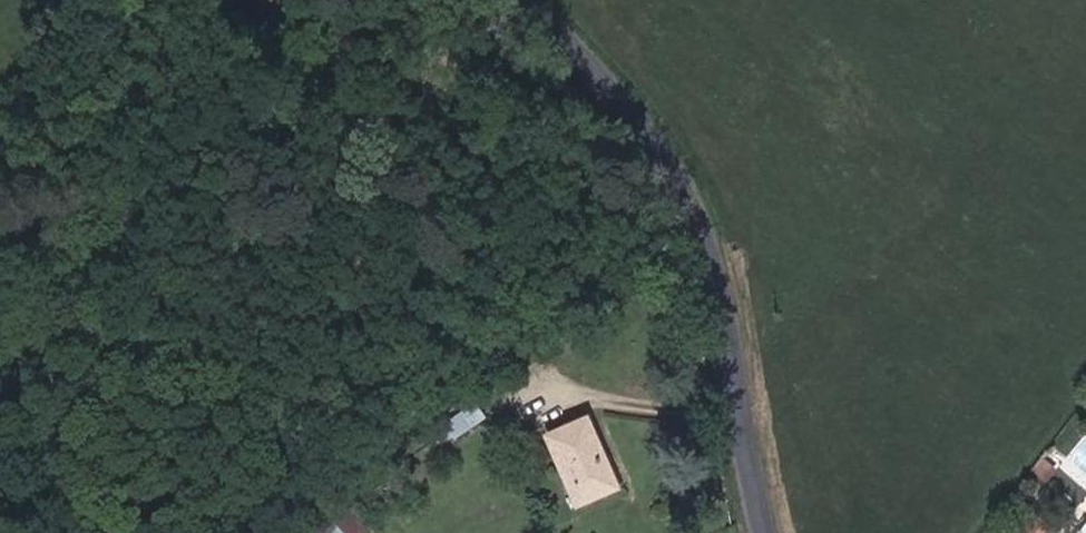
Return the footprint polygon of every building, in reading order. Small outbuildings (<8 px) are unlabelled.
[(590,420),(590,417),(549,435),(552,443),(590,420)] [(552,443),(580,505),(613,491),(600,464),(609,460),(590,420),(552,443)] [(621,488),(609,460),(600,464),(613,491),(621,488)] [(1010,530),(1013,532),(1055,532),(1056,532),(1031,508),(1010,530)] [(352,512),(340,519),(347,532),(364,532),(352,512)] [(326,532),(344,532),(335,524),(326,532)]
